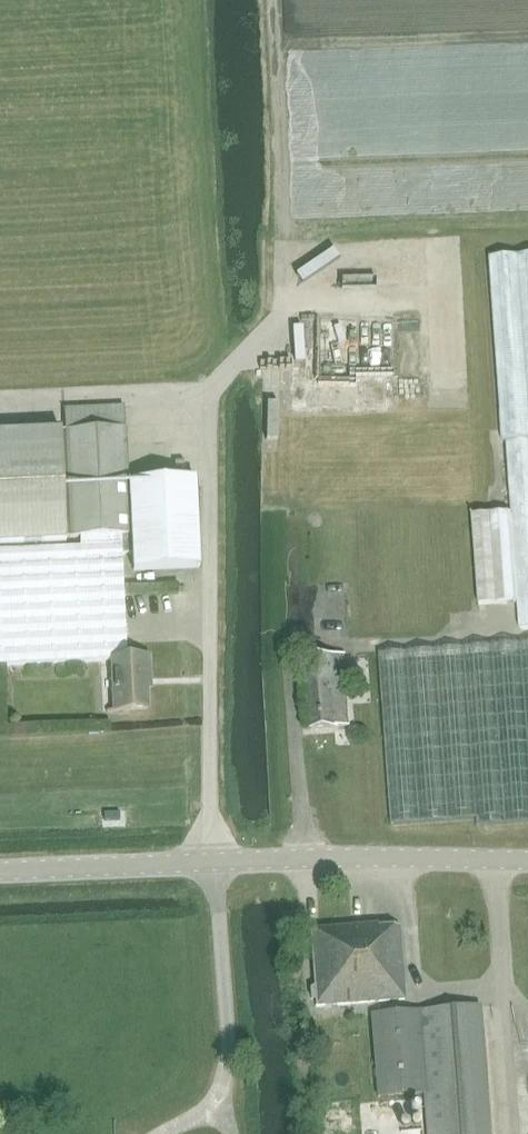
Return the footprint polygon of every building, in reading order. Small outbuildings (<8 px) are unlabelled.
[(306,289),(307,253),(298,253),(296,288),(306,289)] [(472,513),(479,604),(518,601),(520,628),(527,627),(527,256),(490,258),(502,442),(506,442),(511,511),(472,513)] [(394,321),(357,321),(293,321),(292,407),(387,407),(387,378),(394,377),(394,321)] [(66,543),(66,538),(80,538),(81,547),(0,551),(0,666),(112,659),(127,658),(122,554),(133,554),(134,570),(200,567),(195,479),(128,483),(124,406),(64,409),(65,431),(0,435),(0,546),(66,543)] [(471,648),(381,655),(393,824),(484,817),(484,825),(527,822),(527,643),(471,648)] [(311,728),(349,726),(344,655),(306,657),(311,728)] [(127,658),(112,659),(115,711),(131,710),(131,709),(148,708),(147,679),(150,679),(149,657),(127,658)] [(310,931),(315,986),(310,991),(311,997),(316,1001),(316,1005),(371,1002),(404,999),(405,999),(399,926),(379,928),(378,925),(310,931)] [(419,1011),(405,1012),(372,1015),(379,1097),(425,1093),(427,1133),(490,1133),(481,1007),(419,1011)]
